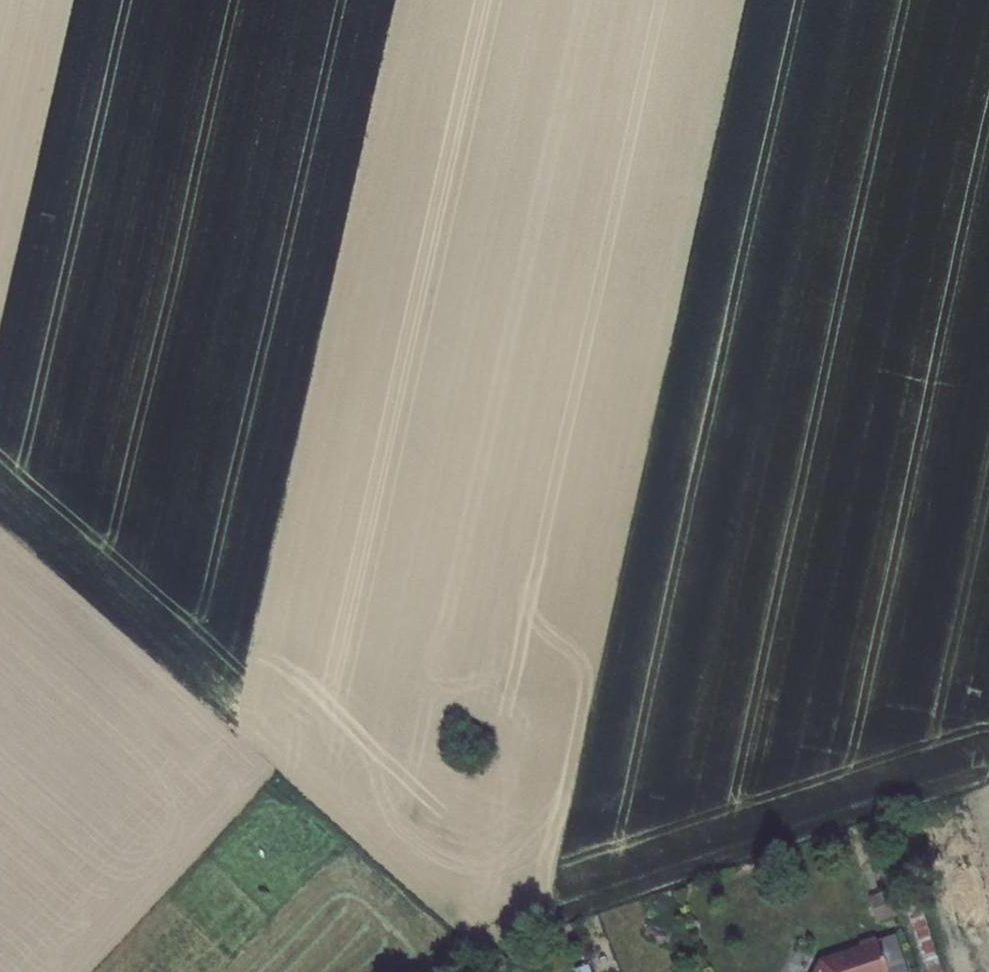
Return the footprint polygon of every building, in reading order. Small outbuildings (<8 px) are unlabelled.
[(869,898),(878,923),(898,916),(890,891),(869,898)] [(908,909),(928,971),(943,971),(922,904),(908,909)] [(896,936),(877,942),(887,971),(908,971),(896,936)] [(877,942),(876,938),(859,943),(861,948),(820,960),(814,971),(887,971),(877,942)]
